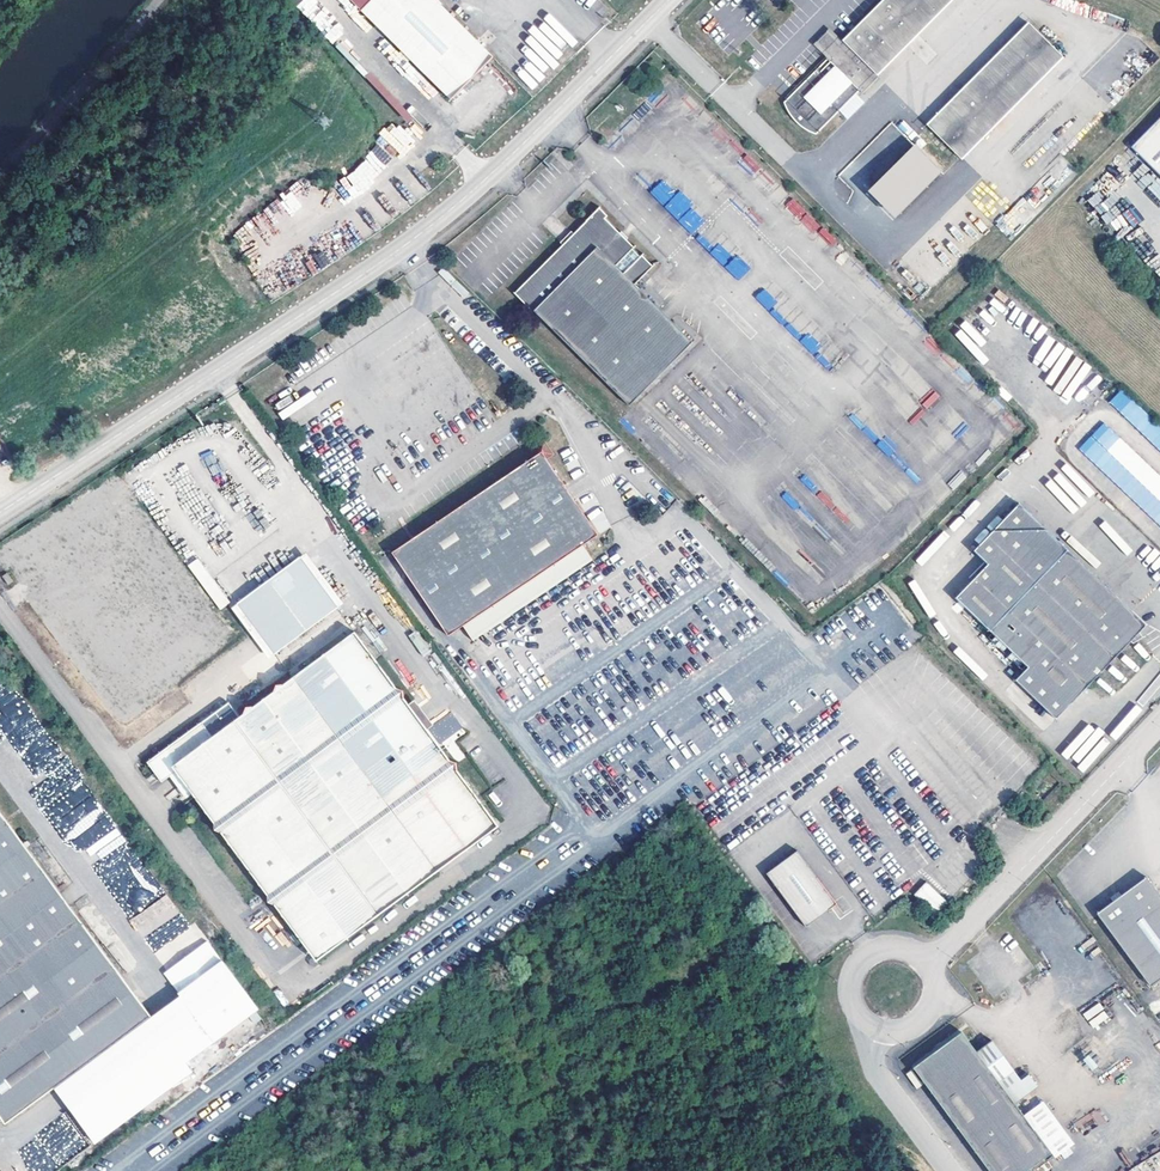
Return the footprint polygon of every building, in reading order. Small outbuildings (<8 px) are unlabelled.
[(370,0),(351,0),(361,9),(370,0)] [(436,0),(370,0),(361,9),(450,99),(471,78),(476,83),(483,76),(478,71),(493,56),(436,0)] [(838,47),(870,78),(948,0),(884,0),(838,47)] [(942,109),(974,141),(1057,61),(1024,29),(942,109)] [(821,64),(778,105),(786,114),(783,116),(784,119),(788,124),(791,128),(796,132),(801,134),(803,132),(810,139),(853,96),(821,64)] [(786,114),(778,105),(781,113),(783,116),(786,114)] [(974,141),(942,109),(922,129),(954,161),(974,141)] [(1129,149),(1159,180),(1159,118),(1129,149)] [(937,179),(906,148),(853,202),(885,233),(937,179)] [(1159,200),(1159,184),(1156,179),(1147,188),(1159,200)] [(651,270),(623,243),(621,246),(615,239),(617,237),(602,223),(604,220),(596,212),(583,225),(584,226),(571,239),(573,240),(562,251),(560,250),(512,299),(530,317),(531,316),(627,410),(690,346),(632,289),(639,282),(644,287),(649,282),(644,277),(651,270)] [(619,235),(617,237),(615,239),(621,246),(623,243),(625,242),(619,235)] [(557,247),(560,250),(562,251),(573,240),(571,239),(569,236),(557,247)] [(738,280),(749,269),(737,256),(725,267),(738,280)] [(921,378),(909,391),(931,413),(944,400),(921,378)] [(1109,402),(1159,451),(1159,426),(1121,389),(1109,402)] [(1159,526),(1159,475),(1104,421),(1079,447),(1159,526)] [(534,458),(393,554),(450,638),(464,628),(474,643),(593,560),(584,546),(599,535),(569,491),(548,461),(555,456),(544,441),(530,451),(534,458)] [(1052,721),(1128,642),(1130,644),(1140,638),(1136,633),(1143,626),(1016,506),(971,555),(986,568),(954,602),(1021,665),(1008,679),(1052,721)] [(599,507),(589,513),(600,532),(610,526),(599,507)] [(196,559),(187,566),(221,609),(230,602),(196,559)] [(299,560),(239,605),(277,656),(337,610),(299,560)] [(7,573),(3,576),(7,582),(5,583),(8,586),(13,582),(7,573)] [(320,963),(501,827),(459,771),(458,764),(452,761),(406,700),(405,694),(398,690),(356,634),(285,687),(278,689),(275,695),(257,709),(250,710),(246,717),(242,720),(230,706),(149,766),(164,786),(172,780),(178,776),(194,797),(216,826),(217,833),(224,837),(270,898),(270,905),(278,908),(317,959),(315,961),(314,966),(316,968),(319,969),(323,966),(320,963)] [(178,776),(172,780),(189,802),(194,797),(178,776)] [(0,812),(0,1116),(5,1123),(53,1088),(151,1016),(0,812)] [(796,852),(766,875),(805,929),(836,906),(796,852)] [(1141,871),(1116,890),(1107,896),(1091,908),(1145,981),(1159,970),(1159,897),(1141,871)] [(914,894),(936,915),(948,902),(926,881),(914,894)] [(1105,893),(1107,896),(1116,890),(1113,886),(1105,893)] [(143,937),(179,912),(166,895),(130,920),(143,937)] [(180,995),(151,1016),(53,1088),(94,1144),(192,1072),(185,1063),(258,1009),(222,961),(178,993),(180,995)] [(908,1073),(981,1170),(1031,1170),(1048,1159),(957,1036),(908,1073)] [(1077,1123),(1083,1132),(1103,1119),(1096,1109),(1077,1123)]
